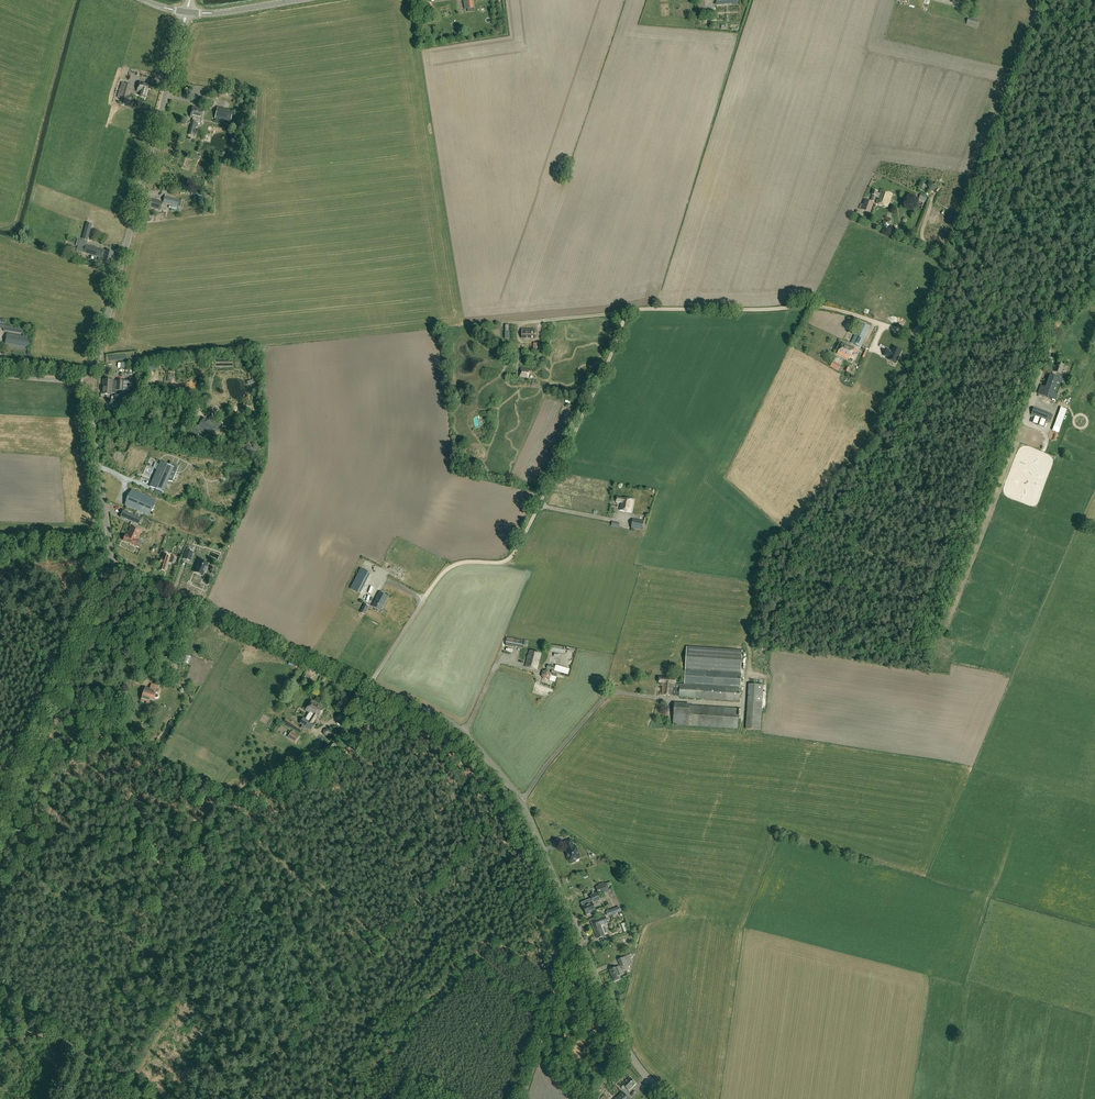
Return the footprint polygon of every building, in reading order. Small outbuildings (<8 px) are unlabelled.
[(473,8),(472,0),(467,0),(467,1),(464,2),(464,9),(468,8),(468,9),(473,8)] [(699,17),(713,15),(712,0),(698,0),(699,17)] [(146,98),(149,84),(140,82),(138,91),(142,92),(141,97),(146,98)] [(128,95),(131,85),(126,84),(123,94),(128,95)] [(202,120),(201,120),(204,110),(193,107),(190,117),(193,118),(193,121),(192,121),(189,135),(194,136),(198,123),(197,123),(198,122),(201,123),(202,120)] [(223,120),(231,122),(233,111),(218,107),(215,119),(216,119),(215,123),(222,125),(223,120)] [(892,194),(881,190),(880,194),(877,193),(878,192),(873,190),(872,194),(873,195),(871,201),(874,202),(876,197),(878,198),(876,204),(888,207),(892,194)] [(182,202),(182,201),(179,200),(165,197),(163,203),(178,206),(182,208),(184,202),(182,202)] [(161,210),(162,203),(151,200),(149,208),(161,210)] [(874,203),(869,201),(865,211),(871,213),(874,203)] [(82,239),(87,240),(92,224),(87,223),(82,239)] [(75,250),(84,253),(86,245),(87,241),(77,239),(76,242),(77,242),(75,250)] [(86,245),(84,253),(100,257),(99,261),(111,264),(114,253),(86,245)] [(0,320),(0,329),(4,329),(4,331),(23,334),(24,329),(5,325),(5,321),(0,320)] [(869,328),(862,324),(857,335),(858,335),(854,344),(860,347),(869,328)] [(535,329),(521,330),(521,339),(535,339),(535,329)] [(29,350),(31,337),(7,333),(5,346),(29,350)] [(850,359),(855,348),(842,343),(837,354),(850,359)] [(898,361),(903,348),(897,346),(895,349),(893,348),(890,346),(887,353),(892,355),(891,358),(898,361)] [(1039,394),(1056,400),(1063,379),(1060,378),(1063,369),(1065,365),(1057,362),(1054,371),(1058,372),(1056,377),(1051,375),(1046,387),(1042,385),(1039,394)] [(529,378),(530,370),(521,369),(520,377),(529,378)] [(117,381),(113,381),(113,380),(103,380),(102,394),(112,395),(112,393),(116,394),(116,391),(123,391),(124,381),(117,381)] [(111,402),(111,410),(121,411),(125,412),(126,402),(112,401),(111,402)] [(1062,406),(1053,430),(1060,433),(1069,408),(1062,406)] [(208,422),(204,419),(198,428),(194,426),(191,429),(196,433),(199,429),(208,436),(213,428),(215,429),(218,425),(210,420),(208,422)] [(164,493),(174,468),(161,462),(154,478),(155,478),(154,482),(153,482),(150,487),(164,493)] [(147,471),(151,477),(156,474),(152,468),(147,471)] [(143,483),(148,485),(152,478),(146,475),(143,483)] [(153,501),(131,492),(126,504),(148,514),(148,513),(153,501),(153,502),(153,501)] [(633,499),(617,497),(617,502),(622,503),(621,510),(631,512),(633,499)] [(121,517),(139,525),(142,519),(135,516),(135,517),(123,511),(121,517)] [(644,521),(633,519),(631,528),(643,530),(644,521)] [(139,541),(137,540),(141,531),(131,527),(127,536),(125,535),(123,541),(136,546),(139,548),(142,542),(139,541)] [(162,558),(161,561),(158,570),(165,572),(169,560),(169,561),(170,557),(163,554),(162,558)] [(197,569),(195,572),(203,576),(204,572),(205,572),(207,568),(206,568),(208,564),(200,560),(198,564),(196,568),(197,569)] [(371,574),(355,566),(342,591),(358,599),(371,574)] [(388,597),(380,592),(373,606),(381,611),(388,597)] [(360,612),(365,615),(369,606),(365,604),(360,612)] [(507,637),(506,646),(517,647),(516,650),(520,651),(520,648),(522,648),(523,640),(507,637)] [(549,652),(565,654),(566,647),(550,645),(549,652)] [(659,681),(659,683),(661,683),(661,686),(662,686),(662,695),(679,696),(679,697),(739,701),(742,664),(747,664),(747,659),(745,658),(745,659),(744,659),(742,659),(743,651),(687,647),(686,669),(685,684),(680,684),(676,684),(676,679),(659,678),(659,679),(658,678),(658,681),(659,681)] [(541,653),(530,650),(526,667),(537,670),(541,653)] [(168,664),(170,659),(161,657),(158,668),(165,670),(166,668),(165,668),(166,664),(168,664)] [(556,669),(555,669),(556,667),(548,665),(547,669),(551,670),(550,672),(558,675),(560,668),(558,667),(558,668),(557,670),(555,670),(556,669)] [(550,679),(552,674),(548,670),(543,671),(542,676),(545,680),(550,679)] [(149,704),(150,699),(154,700),(154,698),(155,698),(157,698),(158,697),(158,695),(156,694),(158,686),(152,684),(150,689),(145,687),(141,700),(147,701),(146,703),(149,704)] [(763,685),(750,684),(747,729),(760,730),(763,685)] [(300,724),(305,727),(309,720),(312,714),(319,704),(312,700),(305,710),(308,712),(305,718),(304,717),(300,724)] [(309,720),(305,727),(303,729),(309,732),(311,730),(311,731),(315,724),(313,723),(315,719),(313,718),(314,716),(318,718),(325,708),(319,704),(312,714),(309,720)] [(687,713),(675,713),(674,721),(685,721),(685,716),(687,716),(687,713)] [(288,736),(296,741),(299,736),(291,731),(288,736)] [(333,751),(337,746),(333,742),(329,746),(333,751)] [(581,858),(577,846),(574,847),(571,839),(564,841),(567,850),(565,851),(567,856),(566,857),(568,861),(569,863),(571,862),(572,864),(576,862),(575,860),(581,858)] [(599,894),(610,891),(609,889),(613,887),(611,882),(607,883),(597,887),(599,894)] [(583,906),(587,914),(596,911),(593,903),(600,900),(598,893),(591,895),(592,898),(582,902),(581,903),(583,906)] [(613,909),(606,912),(608,916),(621,911),(619,907),(613,909)] [(605,916),(596,920),(597,924),(592,926),(595,931),(598,938),(605,935),(601,925),(605,924),(608,922),(605,916)] [(624,958),(624,957),(618,960),(621,967),(627,965),(627,964),(630,963),(632,962),(630,955),(627,956),(624,958)] [(613,979),(614,979),(615,982),(620,980),(619,977),(621,976),(618,967),(610,970),(613,979)] [(636,1084),(630,1077),(621,1086),(623,1088),(625,1086),(629,1090),(636,1084)]
